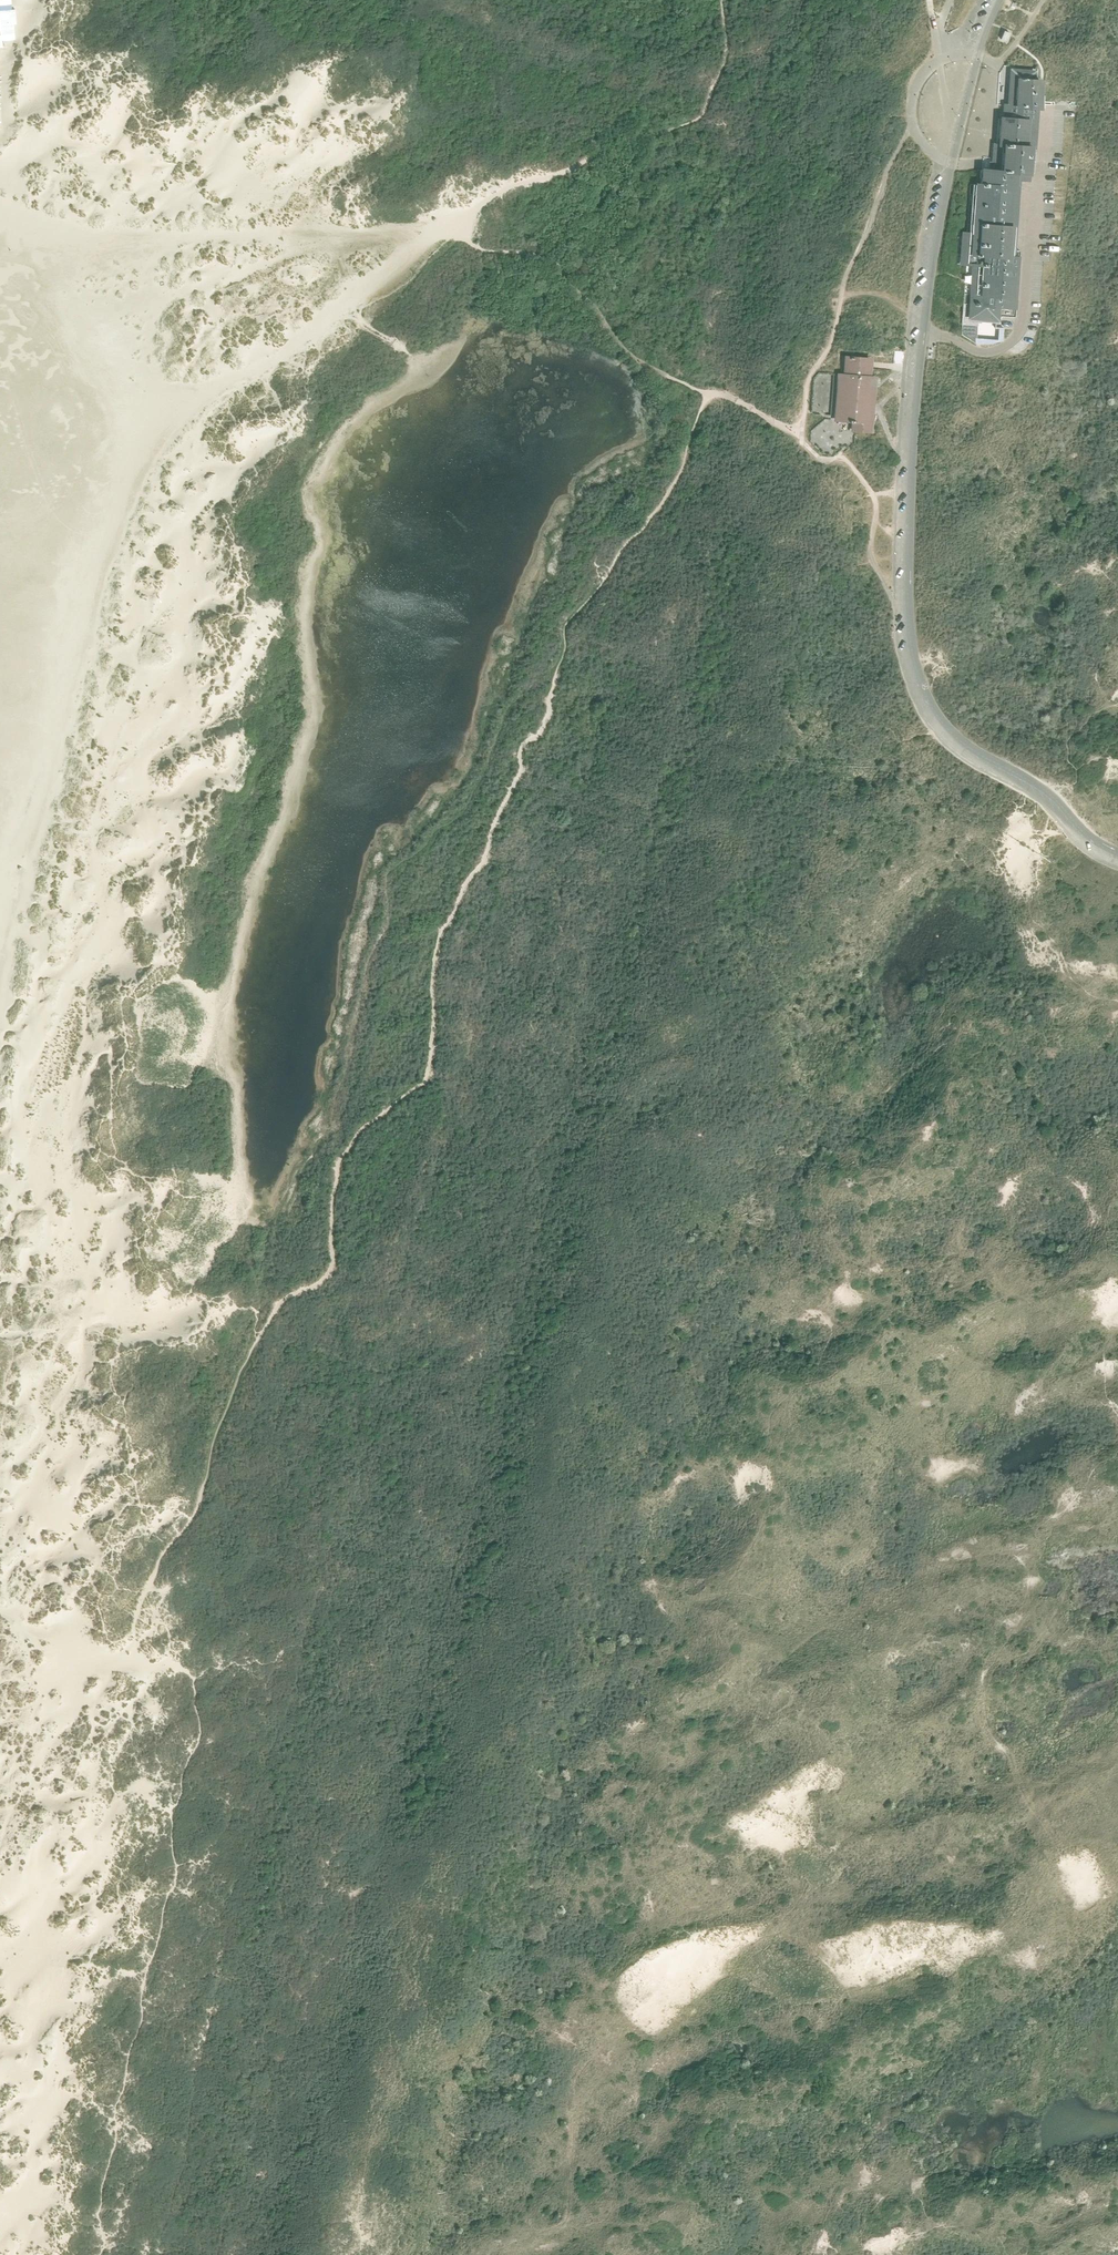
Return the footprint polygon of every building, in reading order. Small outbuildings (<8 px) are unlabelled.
[(0,35),(0,47),(1,47),(2,47),(2,40),(14,39),(12,23),(15,23),(14,9),(11,10),(11,4),(10,0),(0,0),(0,34),(0,35)] [(32,16),(29,0),(19,0),(21,17),(32,16)] [(1004,31),(1000,39),(1006,41),(1009,33),(1004,31)] [(1000,316),(1015,317),(1020,250),(1014,250),(1019,180),(1029,181),(1031,151),(1034,151),(1038,108),(1038,103),(1040,81),(1037,80),(1034,80),(1034,71),(1012,70),(1010,92),(1013,93),(1012,105),(1007,105),(1004,151),(999,150),(998,164),(990,163),(989,170),(985,170),(984,177),(981,177),(980,184),(978,184),(974,234),(976,234),(974,265),(977,265),(974,304),(971,304),(969,318),(996,319),(997,313),(1000,314),(1000,316)] [(835,418),(835,419),(849,420),(849,422),(853,422),(852,429),(856,430),(871,431),(872,408),(873,404),(874,386),(867,385),(868,382),(868,378),(869,378),(869,377),(870,368),(870,360),(870,359),(849,357),(848,357),(846,357),(845,366),(848,367),(847,375),(845,375),(844,375),(845,375),(844,384),(838,383),(835,418)] [(847,1176),(845,1179),(847,1187),(854,1186),(852,1176),(850,1175),(847,1176)]
